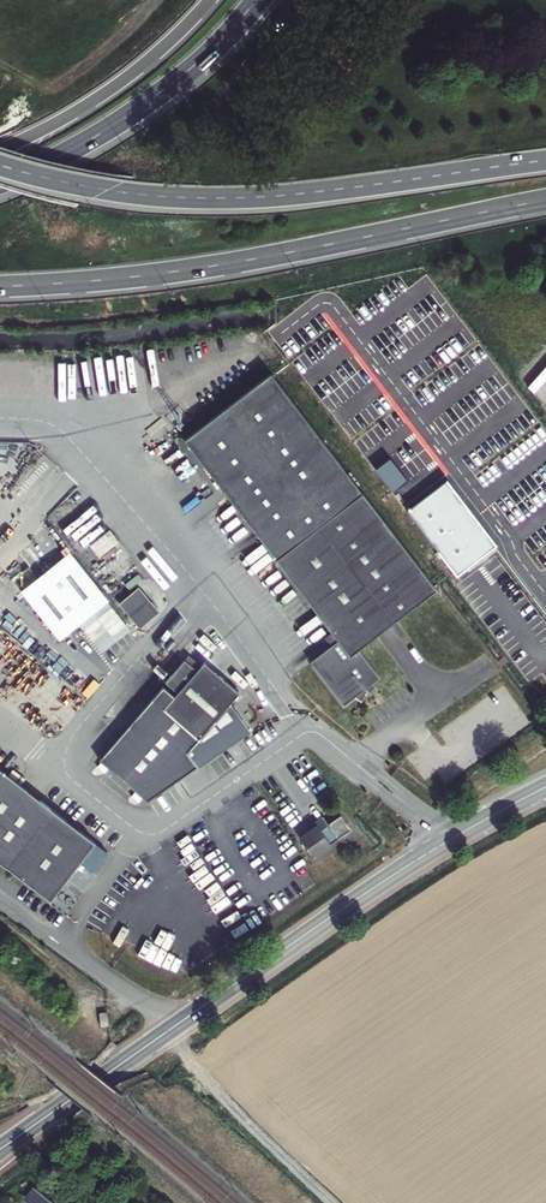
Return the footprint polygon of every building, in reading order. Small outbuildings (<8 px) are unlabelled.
[(63,379),(73,379),(72,355),(51,356),(52,385),(64,385),(63,379)] [(183,433),(252,524),(268,505),(321,435),(268,366),(183,433)] [(433,582),(321,435),(268,505),(252,524),(329,624),(336,633),(328,639),(308,654),(340,697),(351,690),(357,694),(364,683),(363,680),(376,670),(355,642),(433,582)] [(437,511),(417,527),(448,567),(468,551),(437,511)] [(140,575),(119,591),(137,615),(159,599),(140,575)] [(336,633),(329,624),(321,630),(328,639),(336,633)] [(168,697),(174,702),(212,665),(203,657),(195,665),(184,655),(163,679),(174,689),(173,691),(168,697)] [(174,702),(168,697),(173,691),(162,681),(99,753),(146,794),(249,727),(230,698),(238,688),(212,665),(174,702)] [(94,844),(0,771),(0,864),(49,902),(94,844)] [(323,824),(305,837),(318,855),(357,827),(346,812),(334,821),(327,811),(319,817),(323,824)] [(190,942),(180,927),(170,935),(180,950),(190,942)] [(107,1032),(107,1014),(98,1014),(98,1032),(107,1032)] [(25,1199),(30,1202),(54,1202),(35,1188),(25,1199)]
